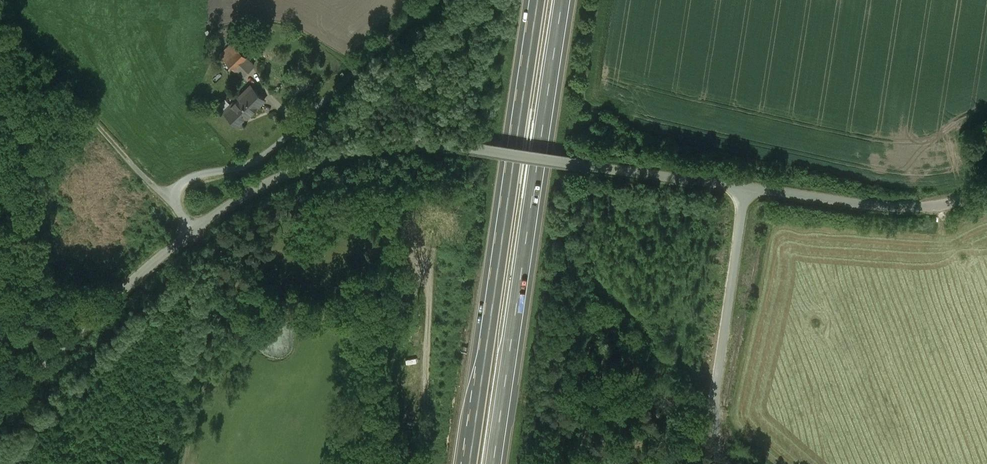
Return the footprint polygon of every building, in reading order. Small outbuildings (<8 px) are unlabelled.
[(234,40),(219,54),(243,79),(258,65),(234,40)] [(221,108),(239,127),(267,101),(249,81),(221,108)] [(106,148),(111,143),(95,129),(91,134),(106,148)]
